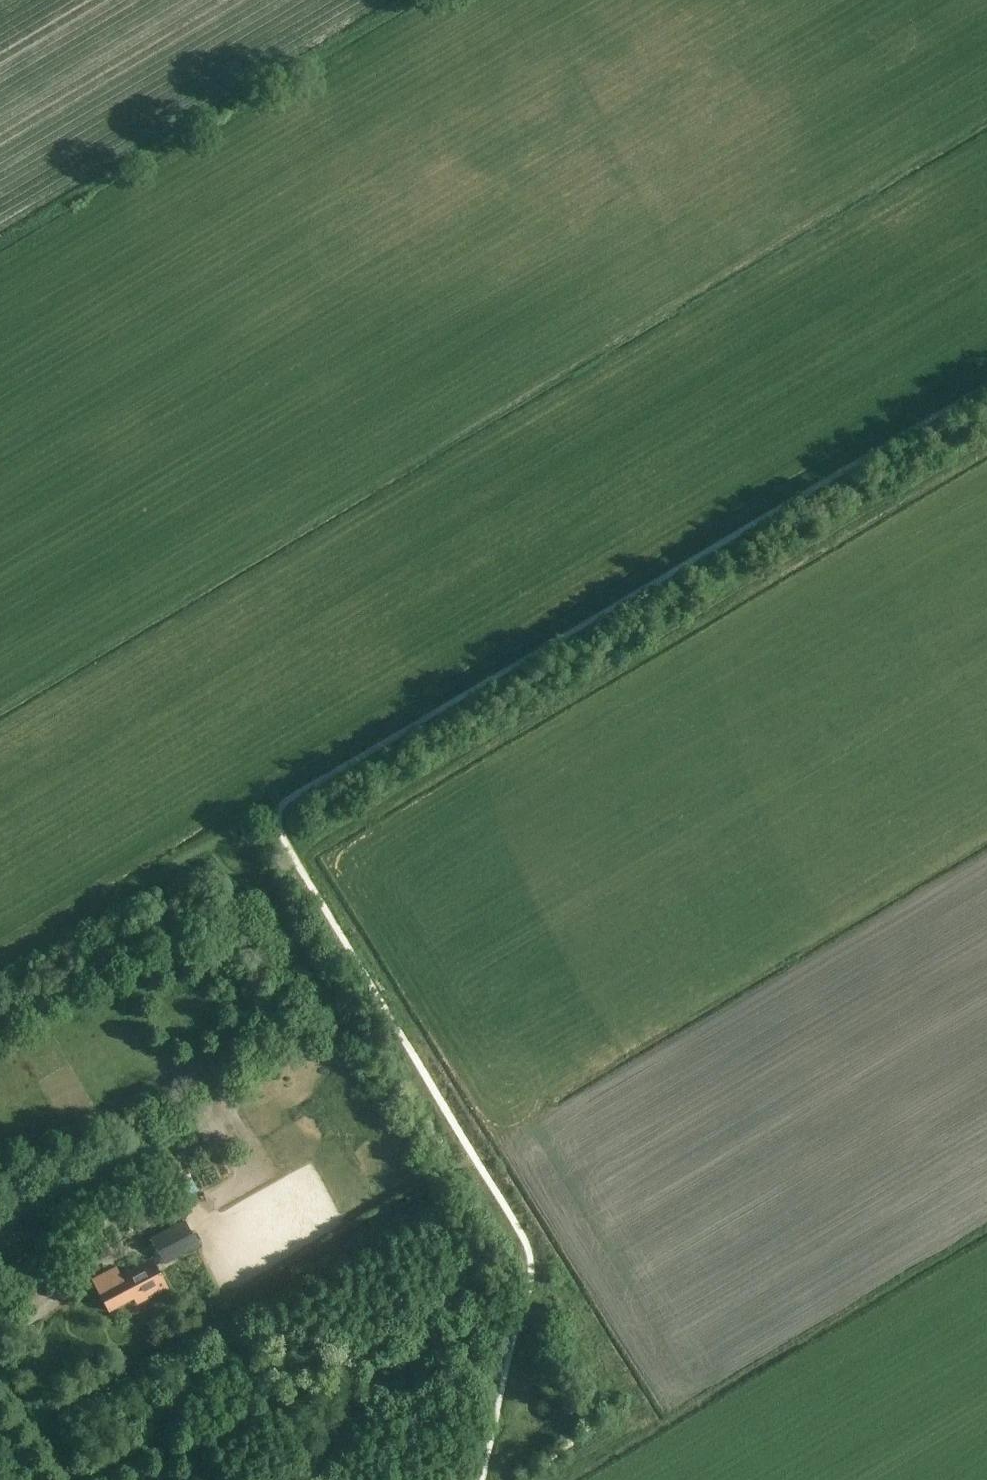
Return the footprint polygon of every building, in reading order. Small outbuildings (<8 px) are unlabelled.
[(185,1222),(152,1239),(163,1262),(197,1244),(185,1222)] [(136,1304),(167,1287),(152,1258),(113,1279),(110,1274),(94,1283),(108,1311),(133,1298),(136,1304)]
